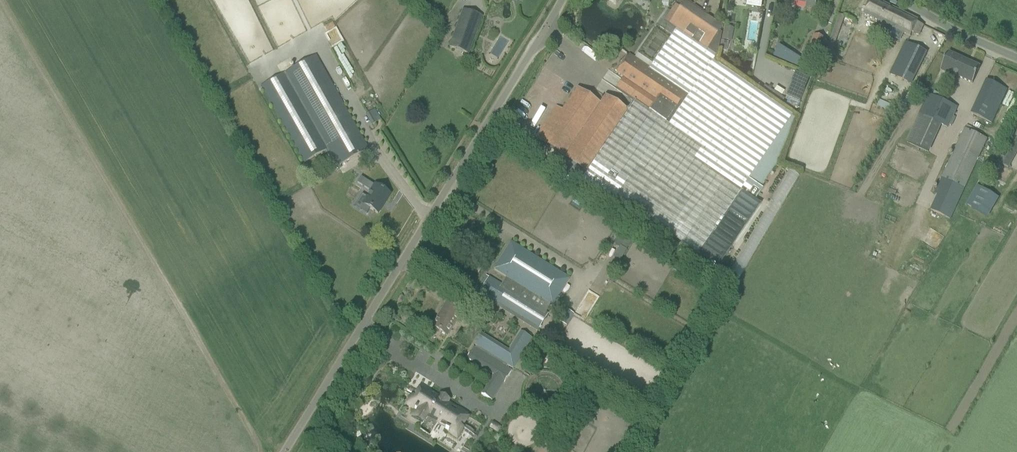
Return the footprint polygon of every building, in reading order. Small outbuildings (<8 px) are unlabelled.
[(670,12),(664,21),(669,24),(676,29),(706,50),(716,57),(720,33),(719,32),(720,30),(723,26),(686,0),(680,8),(675,4),(670,12)] [(806,3),(805,9),(814,10),(814,9),(815,10),(817,0),(787,0),(806,3)] [(867,7),(863,14),(878,22),(876,26),(880,28),(881,27),(890,32),(891,28),(909,37),(912,32),(919,35),(923,26),(917,22),(918,20),(876,0),(870,0),(867,7)] [(481,16),(472,13),(463,10),(450,48),(468,54),(481,16)] [(586,173),(580,182),(581,183),(611,204),(615,198),(696,254),(717,268),(760,204),(754,200),(762,189),(760,188),(748,179),(791,116),(712,62),(716,57),(706,50),(676,29),(669,24),(664,21),(670,12),(667,10),(656,26),(671,36),(652,64),(649,68),(647,71),(687,99),(668,126),(634,103),(628,112),(594,161),(586,173)] [(835,42),(843,16),(837,14),(829,40),(835,42)] [(723,33),(721,40),(731,42),(732,35),(723,33)] [(825,39),(813,34),(807,51),(819,56),(825,39)] [(910,45),(899,67),(916,75),(927,53),(924,51),(910,45)] [(777,49),(774,58),(798,68),(802,59),(777,49)] [(958,77),(972,84),(980,67),(948,52),(940,70),(957,78),(958,77)] [(622,78),(615,89),(623,94),(634,103),(668,126),(687,99),(647,71),(649,68),(634,58),(629,54),(626,58),(615,73),(622,78)] [(282,74),(261,86),(304,163),(325,151),(332,163),(335,161),(338,166),(368,150),(315,56),(285,73),(282,74)] [(801,102),(811,77),(796,72),(787,96),(801,102)] [(1006,89),(986,80),(971,114),(991,123),(1006,89)] [(556,107),(535,138),(586,173),(594,161),(628,112),(605,96),(599,104),(577,89),(561,111),(556,107)] [(956,107),(928,94),(919,115),(940,125),(947,128),(956,107)] [(375,109),(367,113),(371,123),(380,119),(375,109)] [(950,219),(987,139),(964,128),(934,194),(937,195),(930,210),(950,219)] [(389,194),(381,189),(363,178),(359,184),(370,191),(362,204),(377,214),(389,194)] [(982,189),(971,208),(987,218),(998,198),(982,189)] [(622,261),(630,244),(623,240),(614,257),(622,261)] [(476,291),(538,329),(547,314),(545,312),(550,305),(552,306),(569,279),(510,243),(493,270),(506,278),(501,285),(486,276),(476,291)] [(446,303),(431,326),(430,325),(416,348),(433,358),(440,347),(437,344),(443,334),(446,336),(461,313),(446,303)] [(559,322),(566,326),(573,315),(566,310),(559,322)] [(513,351),(521,355),(531,339),(523,334),(513,351)] [(474,345),(476,346),(475,348),(473,348),(473,347),(466,358),(467,359),(495,376),(491,382),(490,381),(482,394),(481,394),(492,401),(493,401),(492,400),(504,382),(505,382),(511,371),(506,368),(508,366),(513,369),(518,361),(517,360),(479,337),(474,345)] [(556,396),(556,392),(556,388),(555,386),(554,383),(552,381),(550,379),(547,377),(544,377),(541,376),(538,377),(535,378),(532,380),(529,382),(528,384),(527,387),(526,390),(526,392),(526,395),(527,398),(529,401),(531,403),(534,405),(537,406),(540,407),(543,407),(546,406),(548,405),(550,404),(553,402),(554,399),(556,396)] [(411,397),(406,406),(414,411),(414,412),(411,417),(422,424),(428,414),(439,421),(441,418),(449,423),(446,428),(445,430),(457,437),(463,429),(461,428),(468,417),(465,415),(466,414),(458,409),(457,410),(446,403),(448,400),(440,395),(438,398),(429,392),(427,395),(419,389),(415,396),(416,397),(414,399),(411,397)]
